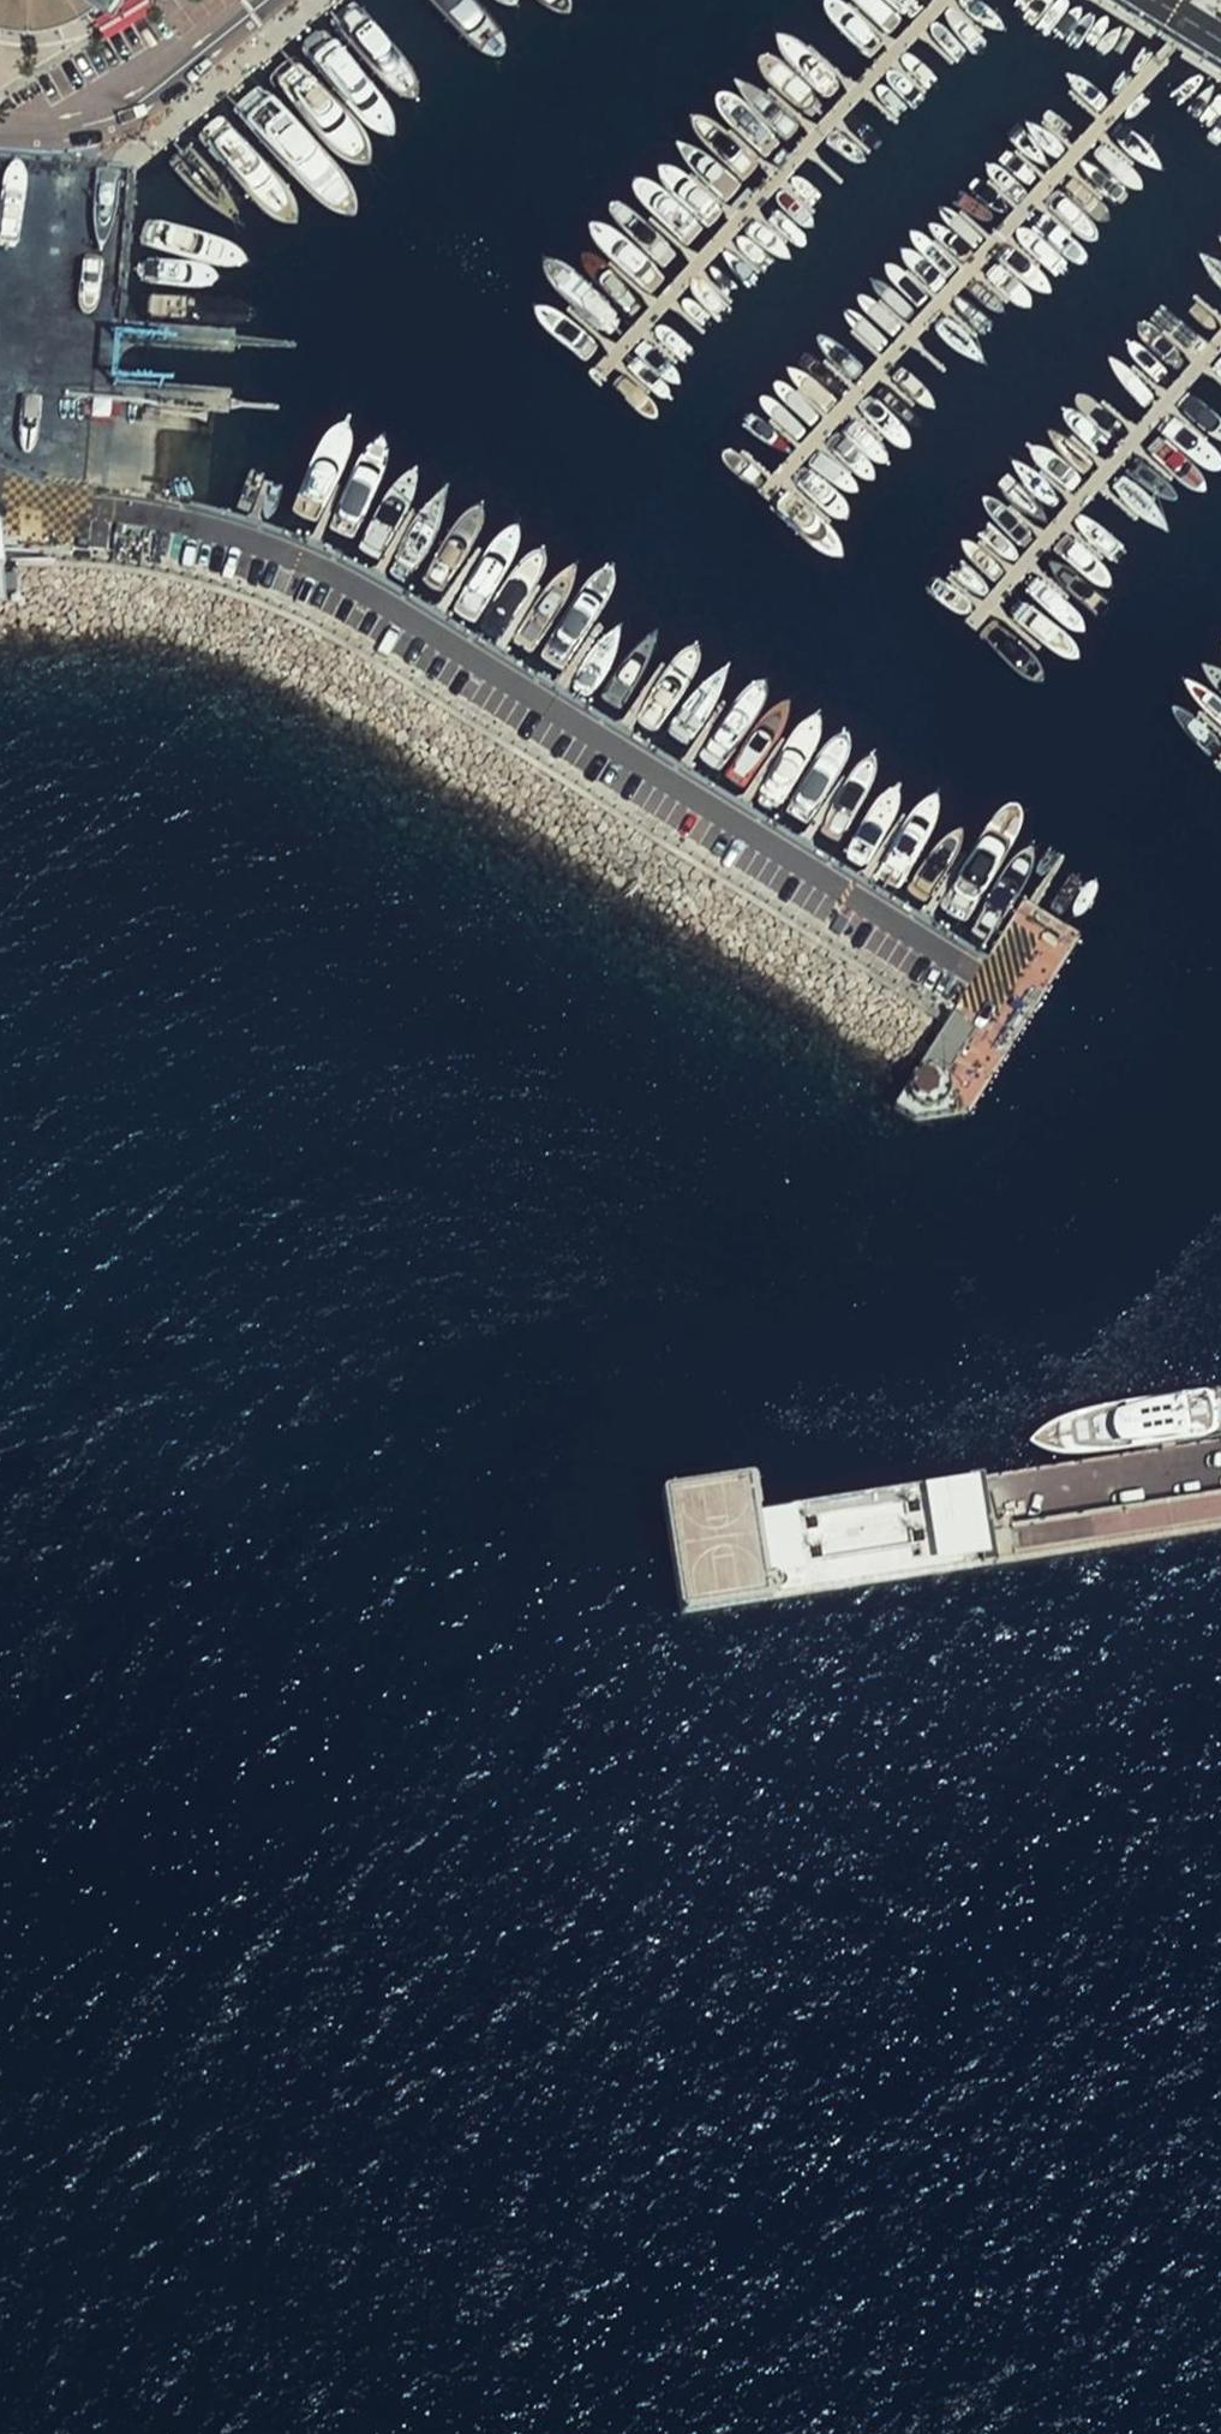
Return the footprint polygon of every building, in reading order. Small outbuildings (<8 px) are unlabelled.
[(23,15),(56,13),(68,9),(84,0),(0,0),(0,11),(23,15)] [(49,299),(65,312),(65,296),(58,289),(71,274),(88,274),(87,305),(94,287),(107,287),(120,271),(121,247),(108,246),(93,234),(107,217),(75,216),(76,181),(77,180),(31,178),(15,166),(0,160),(1,160),(0,162),(0,280),(49,299)] [(8,570),(7,555),(0,555),(0,571),(8,570)] [(952,1018),(922,1067),(897,1109),(918,1122),(958,1116),(955,1096),(950,1096),(949,1086),(946,1081),(973,1036),(961,1022),(952,1018)] [(1220,1533),(1220,1501),(1004,1535),(1001,1512),(992,1514),(988,1482),(759,1519),(754,1488),(752,1486),(748,1485),(662,1498),(681,1623),(1220,1533)]
